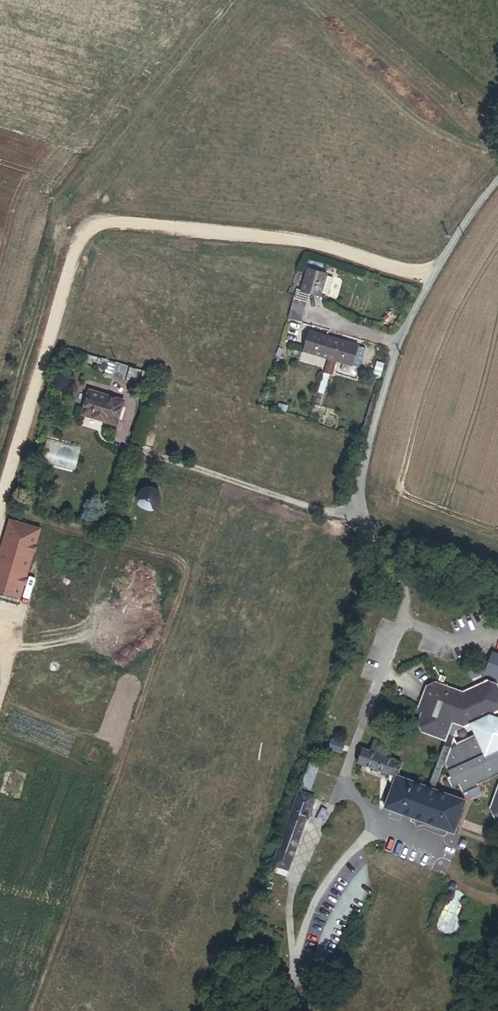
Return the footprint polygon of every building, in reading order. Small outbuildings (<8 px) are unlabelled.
[(297,289),(288,319),(301,323),(309,294),(321,297),(322,294),(328,296),(333,279),(327,277),(328,276),(307,269),(300,290),(297,289)] [(310,332),(303,352),(352,367),(353,363),(360,365),(363,354),(356,352),(358,346),(310,332)] [(143,374),(124,367),(105,361),(103,366),(112,369),(110,377),(116,379),(116,380),(139,387),(143,374)] [(385,363),(378,361),(372,380),(379,382),(385,363)] [(318,393),(324,395),(330,376),(324,374),(318,393)] [(88,388),(81,414),(119,426),(126,399),(88,388)] [(143,497),(142,499),(142,501),(142,503),(143,505),(144,507),(145,509),(147,510),(149,511),(151,512),(153,512),(155,512),(157,512),(159,511),(161,510),(162,508),(164,506),(164,504),(165,502),(165,500),(165,498),(164,496),(163,494),(161,492),(159,491),(157,490),(155,490),(153,489),(151,490),(149,490),(147,492),(145,493),(144,495),(143,497)] [(4,558),(31,566),(41,532),(14,524),(4,558)] [(408,548),(396,544),(394,550),(406,554),(408,548)] [(31,566),(4,558),(0,572),(0,596),(20,602),(31,566)] [(490,673),(497,653),(495,652),(488,673),(490,673)] [(437,682),(428,686),(419,710),(424,712),(419,723),(424,733),(447,741),(430,788),(436,790),(445,763),(457,732),(466,727),(491,716),(497,718),(497,684),(489,681),(465,692),(437,682)] [(491,716),(466,727),(457,732),(445,763),(448,764),(453,777),(450,779),(454,789),(461,786),(465,795),(482,788),(481,786),(497,778),(497,718),(491,716)] [(375,738),(370,751),(389,759),(392,751),(394,745),(375,738)] [(389,759),(370,751),(362,748),(357,763),(397,777),(398,776),(402,764),(389,759)] [(320,764),(312,761),(303,785),(308,787),(311,788),(320,764)] [(430,788),(398,776),(397,777),(386,807),(403,814),(404,811),(439,824),(439,828),(455,833),(455,834),(467,801),(436,790),(430,788)] [(301,791),(273,866),(288,872),(316,797),(301,791)]
